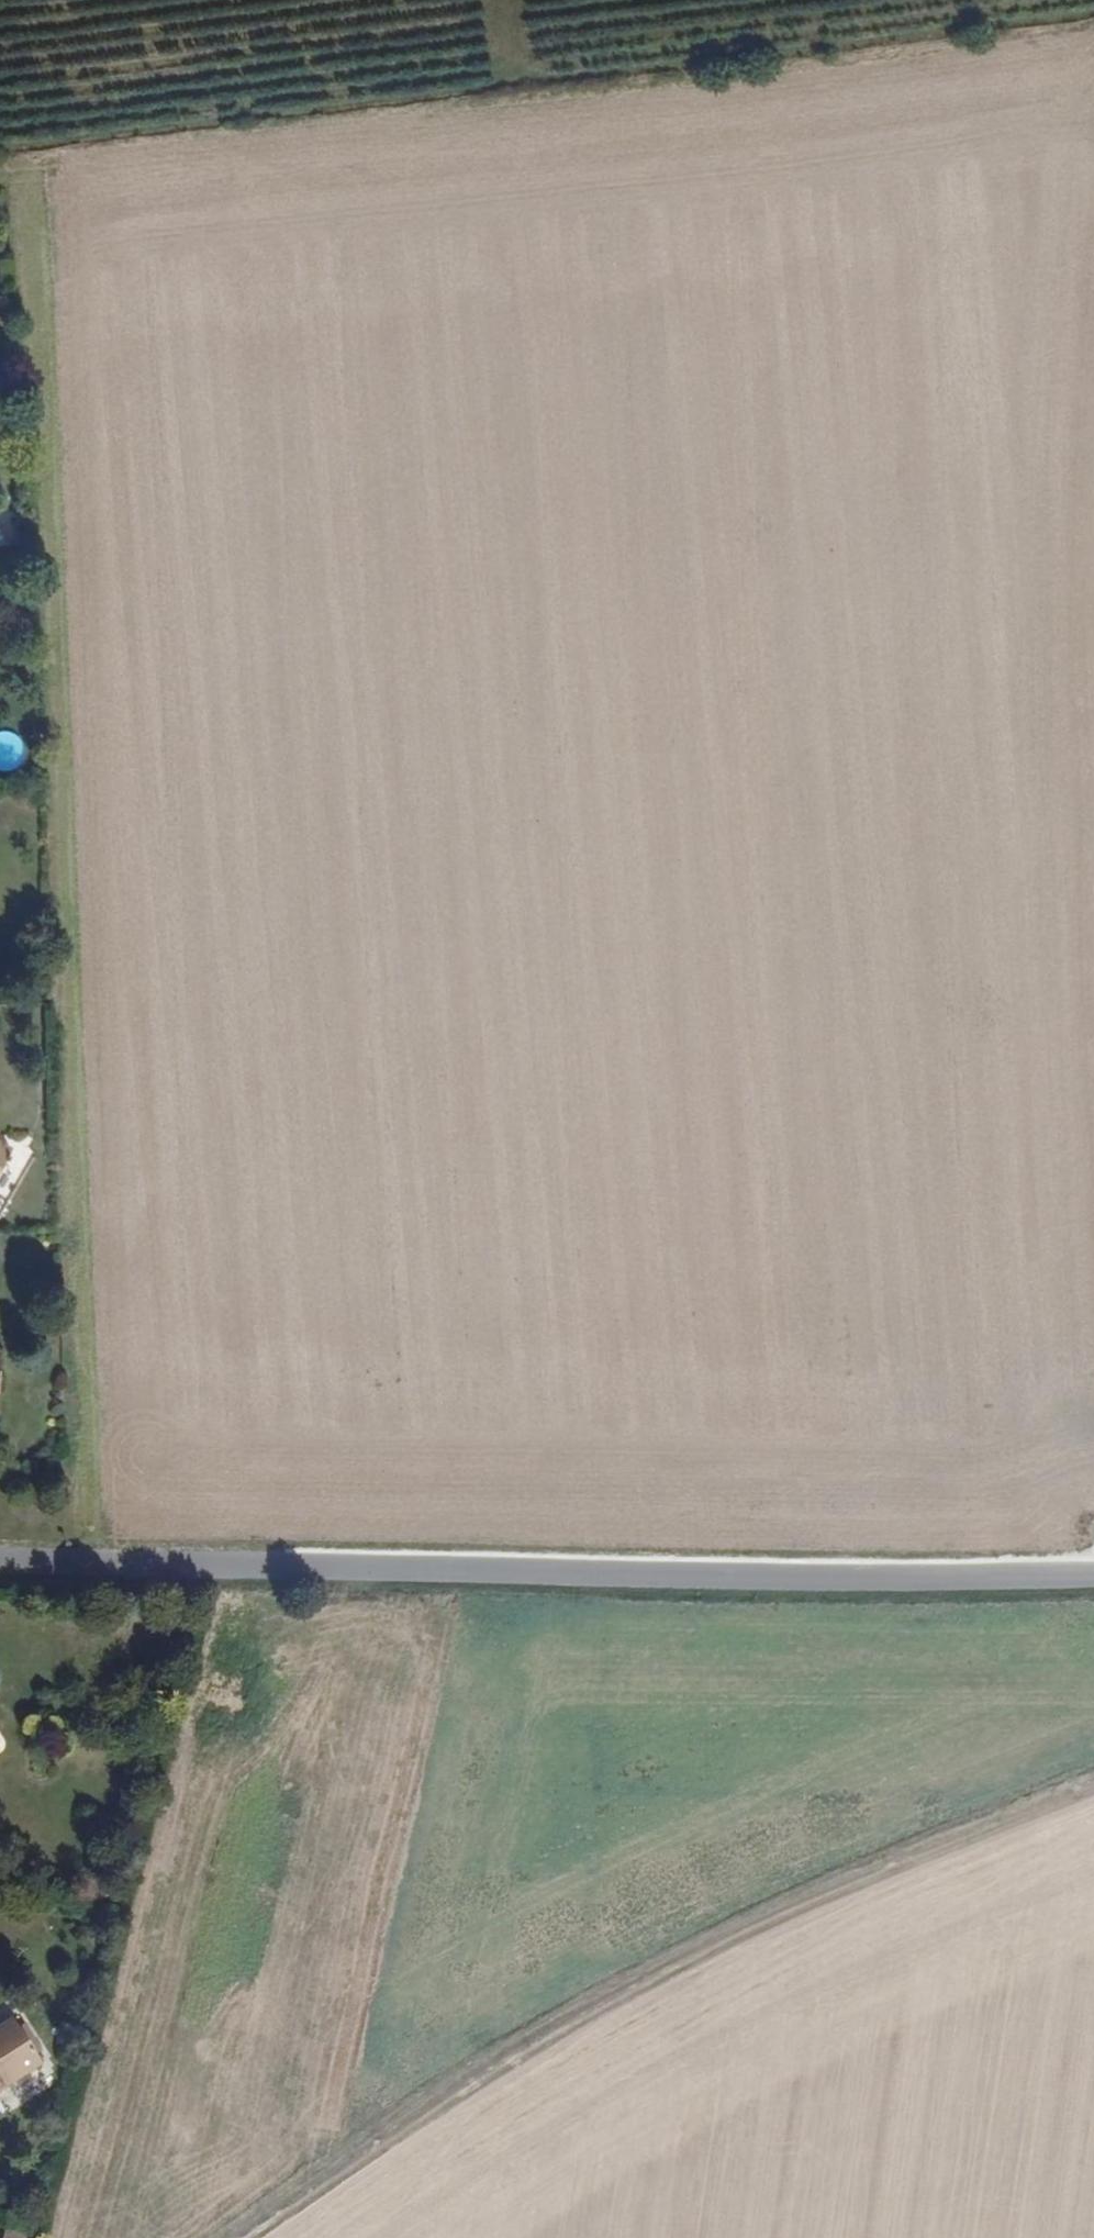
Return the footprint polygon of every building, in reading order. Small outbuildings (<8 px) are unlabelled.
[(1,1190),(20,1149),(18,1145),(8,1141),(4,1136),(6,1130),(0,1128),(0,1189),(1,1190)] [(12,2028),(0,2036),(0,2099),(42,2071),(12,2028)]
